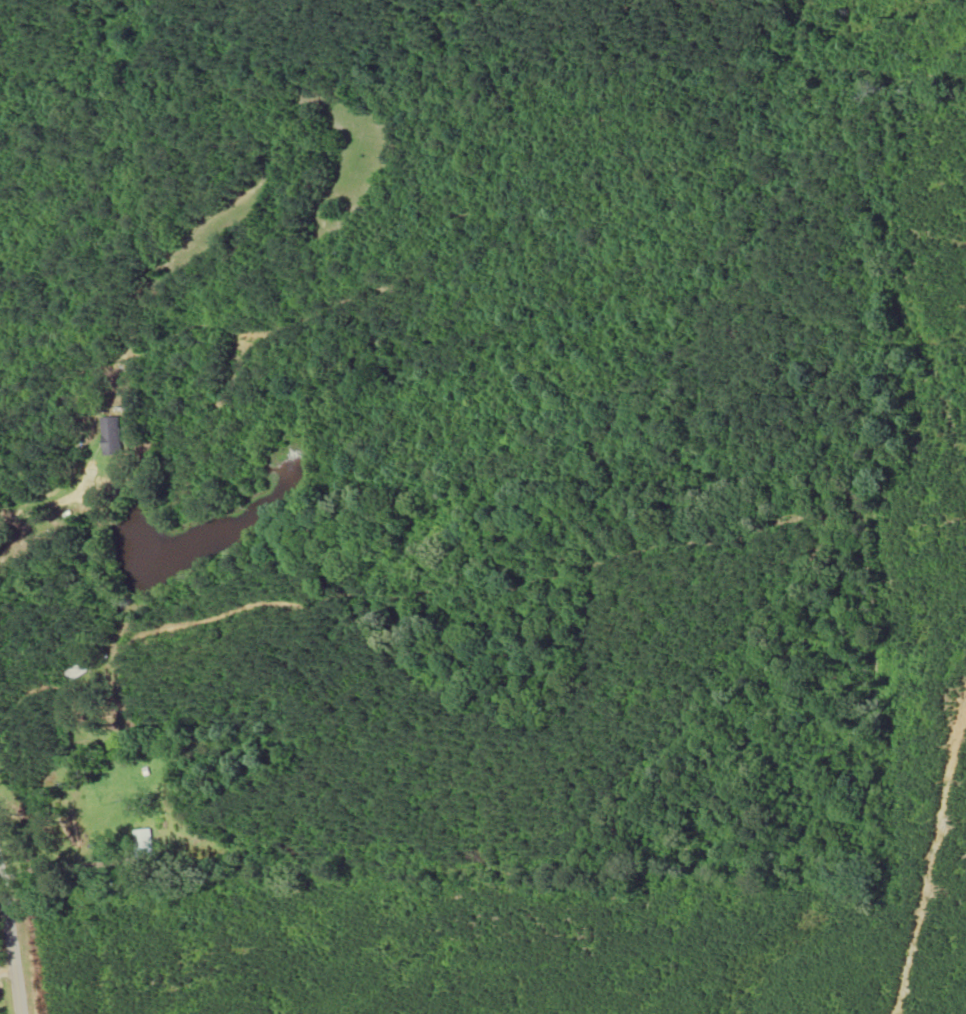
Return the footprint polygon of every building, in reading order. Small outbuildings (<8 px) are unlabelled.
[(119,455),(119,417),(101,417),(101,455),(119,455)] [(109,659),(102,648),(63,672),(69,682),(109,659)] [(134,829),(135,862),(152,861),(151,828),(134,829)]
